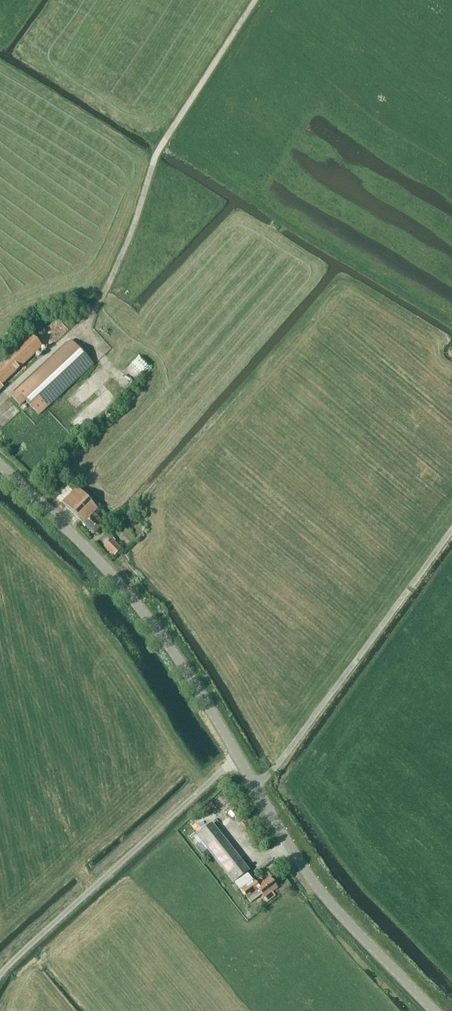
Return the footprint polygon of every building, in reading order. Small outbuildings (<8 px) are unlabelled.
[(42,347),(31,335),(0,364),(0,390),(3,387),(1,386),(42,347)] [(39,415),(93,365),(70,341),(11,396),(20,406),(25,401),(39,415)] [(137,379),(151,366),(140,354),(126,367),(137,379)] [(67,400),(77,409),(86,399),(76,390),(67,400)] [(70,420),(76,428),(87,420),(84,416),(88,412),(85,408),(70,420)] [(94,513),(100,507),(95,501),(92,504),(76,488),(62,502),(77,518),(82,524),(93,535),(104,523),(94,513)] [(125,521),(133,513),(130,509),(121,517),(125,521)] [(113,557),(121,550),(113,542),(115,541),(113,539),(112,540),(111,540),(104,547),(113,557)] [(146,544),(142,541),(138,545),(141,549),(146,544)] [(126,550),(129,556),(138,552),(136,546),(126,550)] [(127,564),(123,567),(136,582),(140,578),(127,564)] [(218,823),(222,819),(213,810),(210,813),(218,823)] [(249,871),(226,843),(211,823),(209,825),(201,815),(190,823),(198,834),(196,836),(211,855),(233,883),(234,883),(240,890),(250,903),(261,895),(264,899),(267,903),(275,896),(271,893),(277,888),(276,887),(277,885),(274,882),(272,882),(269,878),(258,887),(247,873),(249,871)]
